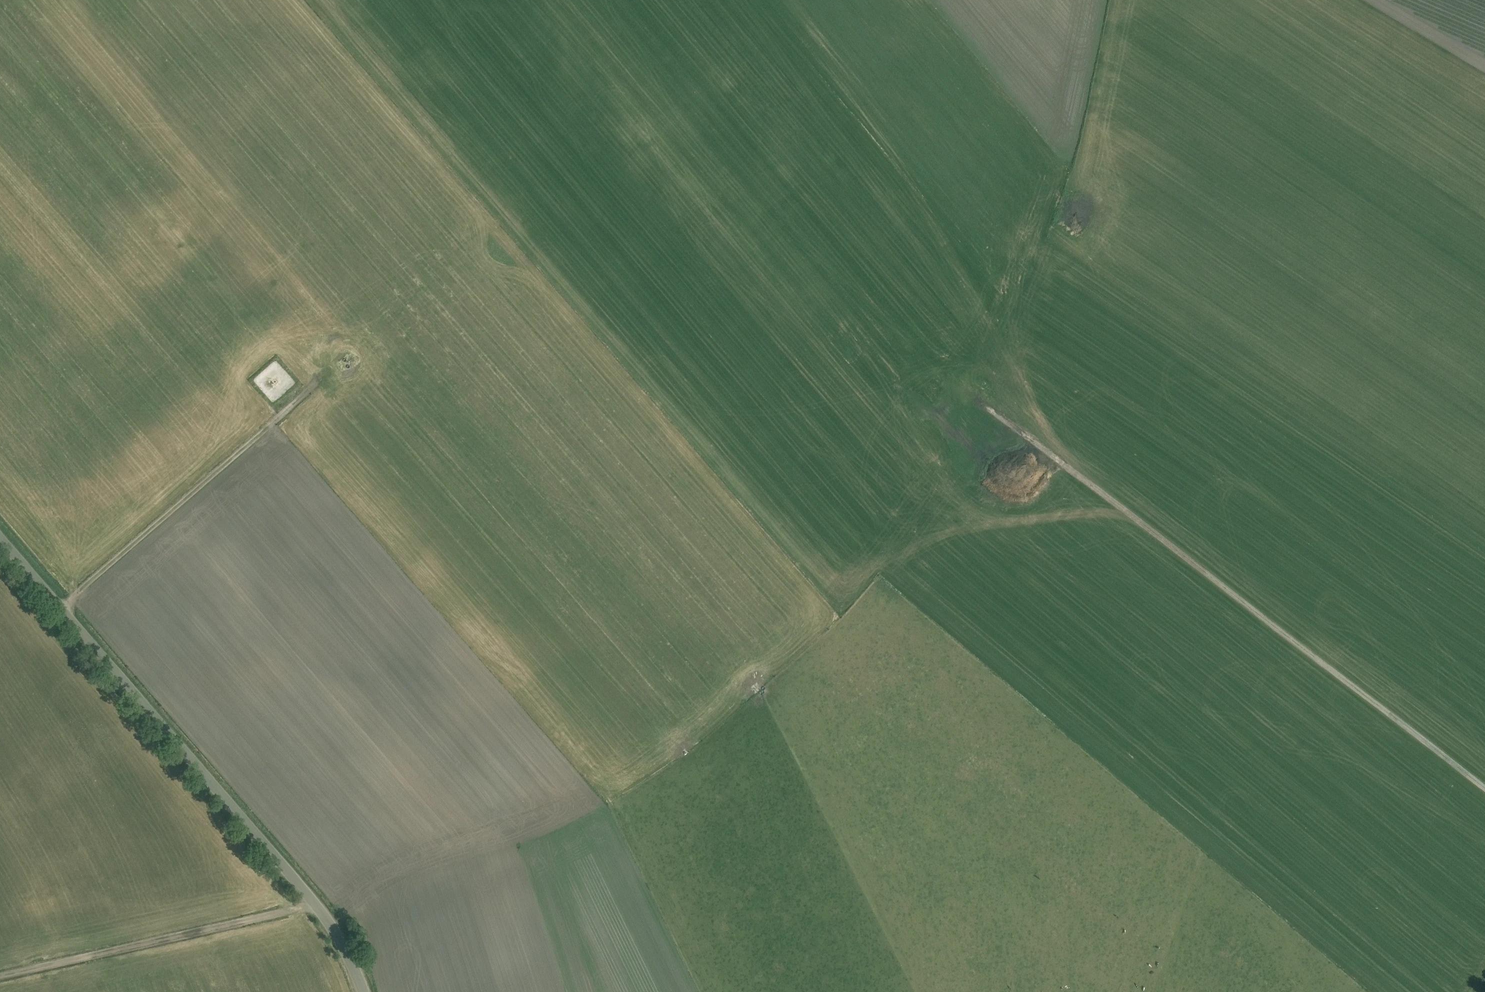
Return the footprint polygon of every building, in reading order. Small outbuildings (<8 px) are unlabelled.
[(277,387),(271,392),(276,397),(282,391),(277,387)]
